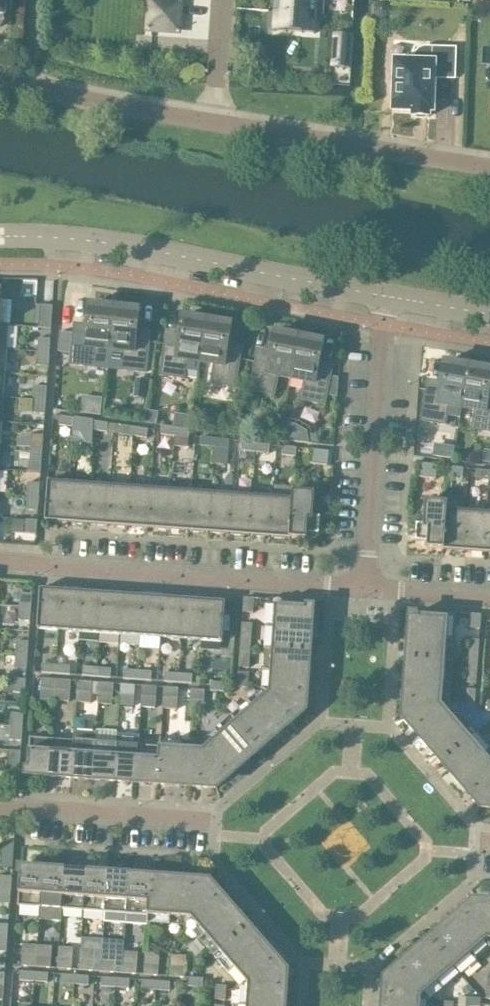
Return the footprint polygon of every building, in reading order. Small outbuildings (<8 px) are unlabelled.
[(274,13),(286,14),(285,31),(315,33),(317,0),(275,0),(274,13)] [(180,2),(165,1),(164,12),(149,11),(148,30),(178,32),(179,17),(180,2)] [(333,34),(331,66),(332,66),(351,68),(353,36),(351,35),(333,34)] [(415,61),(395,61),(393,111),(413,111),(413,116),(429,117),(429,112),(433,112),(434,78),(454,79),(455,49),(429,48),(425,48),(420,50),(417,53),(415,57),(415,61)] [(38,328),(51,329),(53,306),(40,305),(38,328)] [(109,359),(114,308),(90,305),(87,334),(74,333),(75,323),(70,365),(94,367),(96,348),(109,349),(108,359),(109,359)] [(114,308),(109,359),(110,350),(123,351),(121,370),(146,373),(150,331),(149,331),(148,341),(136,339),(139,311),(114,308)] [(166,334),(160,375),(184,379),(186,369),(198,372),(199,372),(207,321),(182,317),(178,345),(166,343),(167,334),(166,334)] [(207,321),(199,372),(201,362),(214,364),(211,383),(235,387),(241,346),(239,355),(227,353),(232,325),(207,321)] [(8,326),(0,325),(0,349),(7,350),(8,326)] [(289,388),(299,337),(275,333),(269,361),(257,359),(259,349),(258,349),(250,390),(274,395),(278,376),(291,379),(289,388)] [(299,337),(289,388),(290,388),(292,379),(305,381),(301,400),(325,405),(327,395),(337,397),(338,379),(330,377),(333,364),(332,364),(330,373),(318,371),(324,342),(299,337)] [(37,352),(49,353),(50,339),(38,338),(37,352)] [(48,366),(49,353),(37,352),(36,366),(48,366)] [(460,417),(469,367),(444,362),(439,391),(427,389),(429,379),(428,379),(421,420),(445,425),(448,406),(461,408),(460,417)] [(460,417),(462,408),(475,410),(472,429),(489,432),(489,400),(488,399),(489,389),(489,370),(469,367),(460,417)] [(34,400),(46,401),(47,387),(35,386),(34,400)] [(57,396),(56,408),(67,409),(68,403),(64,397),(57,396)] [(45,414),(46,401),(34,400),(33,413),(45,414)] [(72,427),(74,418),(60,416),(58,425),(72,427)] [(93,430),(93,421),(80,419),(79,428),(93,430)] [(93,421),(93,430),(107,432),(108,423),(93,421)] [(135,437),(135,428),(120,425),(119,434),(135,437)] [(175,437),(176,428),(162,426),(160,434),(175,437)] [(135,428),(135,437),(146,438),(148,429),(135,428)] [(175,437),(175,447),(188,448),(188,439),(190,430),(176,428),(175,437)] [(322,436),(321,444),(332,444),(333,433),(325,432),(322,436)] [(30,448),(42,449),(43,436),(31,435),(30,448)] [(215,448),(215,439),(201,438),(200,446),(215,448)] [(215,439),(215,448),(228,450),(229,441),(215,439)] [(255,453),(256,444),(242,442),(241,451),(255,453)] [(256,444),(255,453),(269,454),(270,445),(256,444)] [(296,457),(297,448),(283,447),(281,456),(296,457)] [(41,463),(42,449),(30,448),(29,462),(41,463)] [(327,466),(329,452),(312,450),(310,464),(327,466)] [(436,479),(437,465),(420,464),(419,477),(436,479)] [(462,477),(463,468),(449,467),(448,476),(462,477)] [(475,479),(489,480),(489,471),(476,470),(475,479)] [(66,523),(69,483),(50,482),(50,481),(48,481),(45,521),(66,523)] [(27,496),(39,497),(40,484),(28,483),(27,496)] [(86,524),(89,485),(69,483),(66,523),(86,524)] [(106,526),(110,486),(89,485),(86,524),(106,526)] [(127,527),(130,487),(110,486),(106,526),(127,527)] [(147,529),(150,489),(130,487),(127,527),(147,529)] [(168,530),(171,490),(150,489),(147,529),(168,530)] [(188,532),(191,492),(171,490),(168,530),(188,532)] [(209,533),(211,493),(191,492),(188,532),(209,533)] [(315,494),(294,492),(293,492),(292,499),(293,499),(290,539),(307,540),(307,534),(319,535),(320,518),(313,518),(315,494)] [(229,535),(232,495),(211,493),(209,533),(229,535)] [(249,536),(252,496),(232,495),(229,535),(249,536)] [(38,511),(39,497),(27,496),(26,510),(38,511)] [(270,538),(273,498),(252,496),(249,536),(270,538)] [(293,499),(292,499),(273,498),(270,538),(290,539),(293,499)] [(447,503),(446,503),(425,501),(424,526),(417,525),(415,542),(427,543),(427,549),(443,550),(447,503)] [(463,551),(466,512),(447,510),(447,503),(443,550),(463,551)] [(484,553),(487,513),(466,512),(463,551),(484,553)] [(36,534),(37,521),(25,520),(24,534),(36,534)] [(59,630),(61,591),(40,589),(37,629),(39,630),(39,629),(59,630)] [(79,632),(82,592),(61,591),(59,630),(79,632)] [(99,633),(102,594),(82,592),(79,632),(99,633)] [(19,607),(31,608),(32,594),(20,593),(19,607)] [(120,635),(122,595),(102,594),(99,633),(120,635)] [(140,636),(143,597),(122,595),(120,635),(140,636)] [(160,638),(163,598),(143,597),(140,636),(160,638)] [(181,639),(184,600),(163,598),(160,638),(181,639)] [(253,613),(254,598),(244,598),(243,612),(253,613)] [(276,606),(276,600),(268,599),(268,601),(275,601),(273,628),(272,649),(264,648),(264,649),(309,652),(311,631),(312,608),(276,606)] [(201,641),(204,601),(184,600),(181,639),(201,641)] [(204,601),(201,641),(221,642),(221,643),(222,643),(225,603),(204,601)] [(30,621),(31,608),(19,607),(18,621),(30,621)] [(456,614),(456,613),(448,612),(448,618),(411,615),(409,638),(408,659),(453,663),(453,662),(445,661),(447,641),(449,614),(456,614)] [(480,629),(481,615),(471,614),(470,628),(480,629)] [(252,624),(242,623),(241,635),(251,636),(252,624)] [(250,648),(251,636),(241,635),(240,647),(250,648)] [(478,652),(479,640),(469,639),(468,652),(478,652)] [(15,655),(27,656),(28,642),(16,641),(15,655)] [(249,658),(250,648),(240,647),(239,657),(249,658)] [(308,674),(309,652),(264,649),(264,650),(272,650),(270,671),(269,692),(261,688),(261,689),(305,711),(308,674)] [(477,664),(478,652),(468,652),(467,664),(477,664)] [(26,669),(27,656),(15,655),(14,669),(26,669)] [(249,668),(249,658),(239,657),(239,667),(249,668)] [(453,663),(408,659),(406,681),(404,718),(450,703),(450,702),(442,704),(444,684),(445,663),(453,663)] [(55,674),(56,665),(44,664),(43,673),(55,674)] [(477,674),(477,664),(467,664),(466,673),(477,674)] [(56,665),(55,674),(71,675),(72,666),(56,665)] [(96,677),(97,668),(84,667),(84,676),(96,677)] [(97,668),(96,677),(112,678),(113,669),(97,668)] [(137,680),(137,671),(125,670),(125,679),(137,680)] [(137,671),(137,680),(153,681),(153,672),(137,671)] [(178,683),(178,674),(166,673),(165,682),(178,683)] [(238,677),(248,682),(248,673),(238,673),(238,677)] [(476,684),(477,674),(466,673),(466,683),(476,684)] [(178,674),(178,683),(193,684),(194,675),(178,674)] [(247,687),(248,682),(238,677),(237,687),(247,687)] [(25,693),(26,680),(14,679),(13,692),(25,693)] [(55,690),(56,680),(41,679),(41,689),(55,690)] [(70,691),(70,681),(56,680),(55,690),(70,691)] [(91,693),(92,682),(77,681),(77,692),(91,693)] [(211,691),(226,692),(226,683),(212,682),(211,691)] [(112,694),(113,684),(99,683),(98,693),(112,694)] [(134,696),(135,685),(120,684),(120,695),(134,696)] [(155,697),(156,687),(142,686),(141,696),(155,697)] [(164,688),(162,708),(176,709),(178,689),(164,688)] [(54,701),(55,690),(41,689),(40,700),(54,701)] [(190,689),(189,710),(203,711),(204,690),(190,689)] [(277,735),(305,711),(261,689),(268,693),(253,707),(236,721),(231,715),(261,749),(277,735)] [(465,698),(475,694),(475,690),(465,689),(465,698)] [(69,702),(70,691),(55,690),(54,701),(69,702)] [(90,703),(91,693),(77,692),(76,702),(90,703)] [(112,705),(112,694),(98,693),(97,704),(112,705)] [(475,694),(465,698),(464,703),(474,704),(475,694)] [(133,706),(134,696),(120,695),(119,705),(133,706)] [(155,708),(155,697),(141,696),(141,707),(155,708)] [(442,762),(476,733),(470,738),(456,722),(443,706),(450,703),(404,718),(428,746),(442,762)] [(10,727),(22,728),(23,714),(11,713),(10,727)] [(244,764),(261,749),(231,715),(230,716),(235,722),(219,736),(204,749),(201,742),(200,742),(216,788),(244,764)] [(21,741),(22,728),(10,727),(9,740),(21,741)] [(52,734),(52,739),(49,777),(71,778),(74,731),(73,731),(73,741),(52,739),(53,735),(52,734)] [(95,742),(95,738),(96,732),(74,731),(71,778),(92,780),(95,742)] [(485,755),(471,739),(477,734),(476,733),(442,762),(457,779),(481,807),(489,789),(489,760),(485,755)] [(52,739),(52,734),(51,739),(30,738),(27,775),(49,777),(52,739)] [(114,781),(117,739),(116,744),(95,742),(96,738),(95,738),(95,742),(92,780),(114,781)] [(135,783),(138,741),(138,745),(117,744),(117,739),(114,781),(135,783)] [(157,784),(160,739),(159,747),(138,745),(139,741),(138,741),(135,783),(157,784)] [(203,750),(182,748),(161,747),(161,739),(160,739),(157,784),(179,786),(216,788),(200,742),(203,750)] [(19,774),(20,752),(8,751),(6,773),(19,774)] [(481,807),(489,808),(489,789),(481,807)] [(14,844),(1,843),(0,864),(0,866),(12,866),(14,844)] [(40,912),(43,870),(20,869),(18,906),(40,908),(39,912),(40,912)] [(61,914),(64,872),(43,870),(40,912),(40,908),(61,909),(61,914)] [(83,915),(86,873),(64,872),(61,914),(62,914),(62,909),(83,911),(82,915),(83,915)] [(104,917),(107,875),(86,873),(83,915),(84,911),(104,912),(104,917)] [(126,919),(129,877),(107,875),(104,917),(105,917),(105,912),(126,914),(125,919),(126,919)] [(11,890),(12,877),(0,876),(0,890),(11,890)] [(147,923),(150,878),(129,877),(126,919),(127,914),(148,915),(147,923)] [(187,926),(209,882),(172,880),(150,878),(147,923),(148,923),(149,916),(170,917),(191,919),(187,926)] [(214,956),(248,927),(234,910),(209,882),(187,926),(188,926),(192,919),(205,935),(219,951),(213,956),(214,956)] [(11,890),(0,890),(0,903),(10,904),(11,890)] [(489,948),(474,901),(446,926),(430,940),(460,974),(455,968),(471,954),(487,940),(489,948)] [(474,901),(489,948),(489,947),(488,940),(489,940),(489,902),(474,901)] [(7,938),(8,925),(0,924),(0,938),(7,938)] [(240,987),(287,972),(262,943),(248,927),(214,956),(214,957),(220,952),(234,968),(248,984),(240,986),(240,987)] [(459,975),(460,974),(430,940),(413,954),(385,979),(429,1001),(429,1000),(422,996),(438,983),(454,969),(459,975)] [(36,956),(37,946),(23,945),(22,955),(36,956)] [(36,956),(51,957),(52,947),(37,946),(36,956)] [(58,958),(72,959),(73,948),(59,947),(58,958)] [(79,959),(94,960),(94,950),(80,949),(79,959)] [(101,961),(115,962),(116,951),(102,950),(101,961)] [(123,962),(137,964),(138,953),(123,952),(123,962)] [(158,965),(159,955),(145,954),(144,964),(158,965)] [(36,967),(36,956),(22,955),(21,966),(36,967)] [(50,968),(51,957),(36,956),(36,967),(50,968)] [(172,956),(171,964),(170,977),(184,978),(186,957),(172,956)] [(71,969),(72,959),(58,958),(57,968),(71,969)] [(93,971),(94,960),(79,959),(79,970),(93,971)] [(114,972),(115,962),(101,961),(100,971),(114,972)] [(136,974),(137,964),(123,962),(122,973),(136,974)] [(144,964),(144,975),(158,976),(158,965),(144,964)] [(33,981),(34,973),(20,971),(19,980),(33,981)] [(246,1005),(284,1005),(287,972),(240,987),(240,988),(248,985),(246,1005)] [(34,973),(33,981),(47,982),(48,974),(34,973)] [(74,984),(75,975),(61,974),(60,983),(74,984)] [(75,975),(74,984),(88,985),(89,976),(75,975)] [(115,987),(115,978),(101,977),(101,986),(115,987)] [(202,987),(203,979),(189,977),(188,986),(202,987)] [(115,978),(115,987),(129,988),(129,979),(115,978)] [(429,1001),(385,979),(383,1005),(421,1005),(421,998),(429,1001)] [(156,990),(156,981),(142,980),(141,989),(156,990)] [(156,981),(156,990),(169,991),(170,982),(156,981)] [(215,995),(226,992),(226,986),(216,986),(215,995)] [(226,992),(215,995),(215,1000),(225,1000),(226,992)] [(481,999),(466,998),(466,1005),(480,1005),(481,999)]
